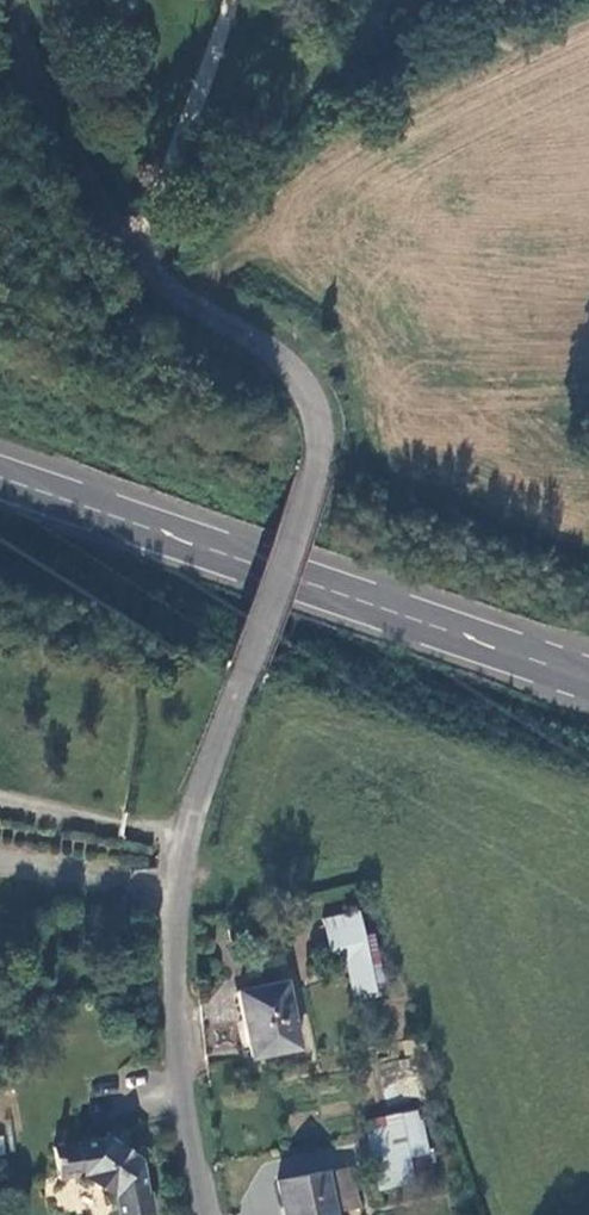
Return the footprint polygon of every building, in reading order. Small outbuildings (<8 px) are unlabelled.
[(359,912),(325,921),(334,967),(346,965),(352,999),(378,992),(359,912)] [(287,982),(238,992),(253,1061),(301,1051),(287,982)] [(431,1155),(423,1122),(404,1126),(410,1159),(431,1155)] [(378,1193),(416,1185),(410,1159),(404,1126),(366,1134),(378,1193)] [(144,1153),(115,1139),(61,1149),(68,1181),(95,1177),(120,1199),(122,1214),(149,1214),(147,1211),(158,1208),(154,1190),(150,1190),(144,1153)] [(276,1182),(284,1214),(337,1214),(330,1176),(329,1171),(276,1182)] [(330,1176),(337,1214),(360,1210),(352,1171),(330,1176)]
